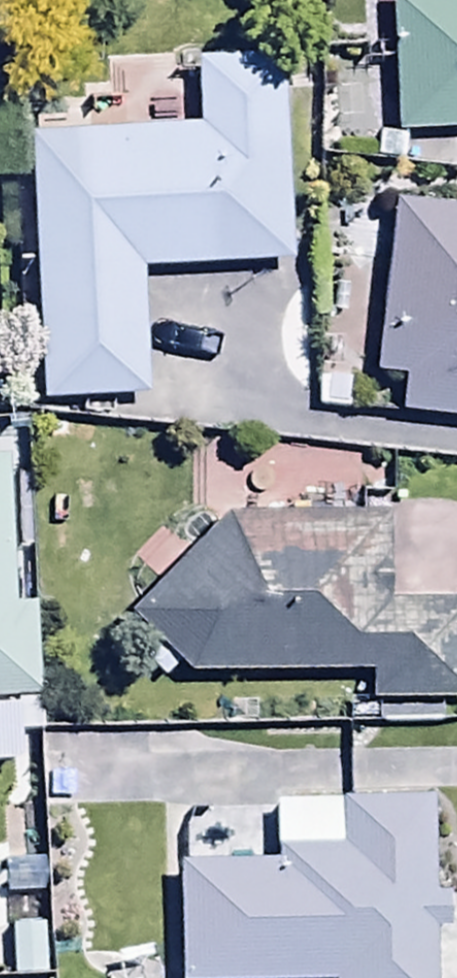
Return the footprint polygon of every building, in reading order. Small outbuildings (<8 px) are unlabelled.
[(394,0),(399,136),(456,133),(456,0),(397,0),(394,0)] [(200,138),(31,144),(41,407),(149,403),(144,273),(291,267),(283,64),(198,68),(200,138)] [(394,207),(375,384),(401,386),(398,415),(456,421),(456,214),(394,207)] [(39,707),(38,610),(15,610),(14,466),(0,466),(0,707),(39,707)] [(190,684),(373,684),(373,705),(456,705),(456,608),(389,608),(389,523),(227,523),(131,623),(190,684)] [(0,712),(0,773),(22,772),(19,711),(0,712)] [(437,936),(447,936),(447,907),(436,907),(434,811),(276,814),(277,867),(181,869),(184,977),(438,977),(437,936)] [(8,931),(9,977),(51,977),(49,930),(8,931)]
